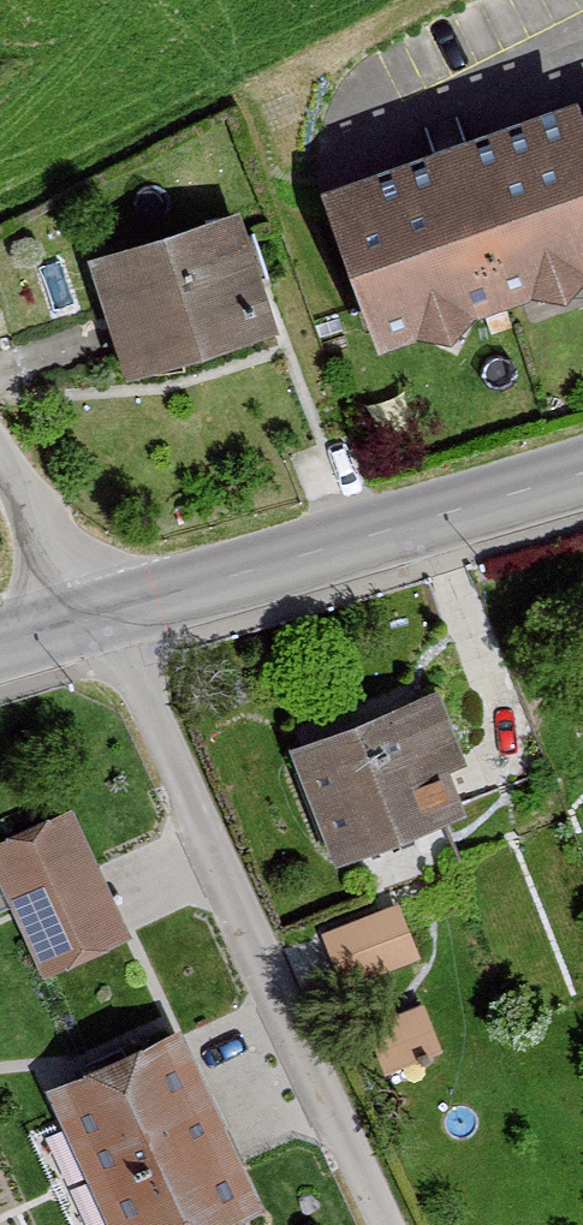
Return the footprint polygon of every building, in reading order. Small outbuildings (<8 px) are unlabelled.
[(316,176),(375,339),(582,265),(582,106),(575,83),(316,176)] [(260,212),(110,265),(150,379),(301,326),(260,212)] [(458,692),(310,749),(355,865),(503,807),(458,692)] [(0,852),(0,860),(55,979),(143,938),(85,813),(0,852)] [(405,904),(335,935),(358,988),(428,956),(405,904)] [(67,1089),(127,1224),(250,1224),(281,1211),(202,1030),(67,1089)]
